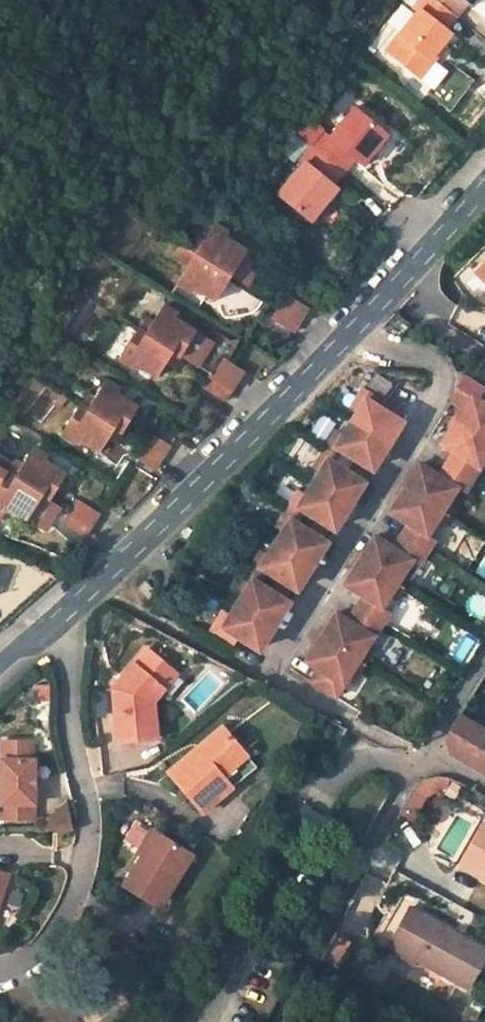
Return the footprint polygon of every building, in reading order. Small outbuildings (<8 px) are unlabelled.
[(426,0),(407,0),(404,4),(409,9),(392,31),(397,35),(380,55),(411,80),(427,58),(423,55),(441,30),(437,28),(446,16),(426,0)] [(446,16),(459,0),(426,0),(446,16)] [(397,35),(392,31),(376,51),(380,55),(397,35)] [(328,131),(315,147),(348,175),(359,163),(366,169),(392,138),(359,110),(336,138),(328,131)] [(339,185),(348,175),(315,147),(304,159),(306,162),(279,193),(315,223),(343,190),(339,185)] [(188,229),(180,243),(225,271),(240,244),(232,240),(219,232),(223,226),(209,217),(198,234),(188,229)] [(235,235),(232,240),(240,244),(225,271),(231,274),(246,250),(244,241),(235,235)] [(225,271),(180,243),(175,252),(183,257),(171,276),(186,284),(189,280),(211,293),(225,271)] [(471,267),(484,280),(484,252),(471,267)] [(282,284),(273,300),(295,314),(304,298),(282,284)] [(141,305),(133,321),(178,348),(195,321),(171,307),(174,301),(160,293),(148,310),(141,305)] [(288,324),(295,314),(273,300),(266,310),(288,324)] [(248,338),(275,355),(292,337),(261,318),(248,338)] [(178,348),(133,321),(116,350),(130,357),(133,353),(155,365),(161,354),(170,360),(178,348)] [(217,354),(231,359),(237,344),(223,338),(217,354)] [(216,354),(207,367),(230,382),(239,368),(216,354)] [(230,382),(207,367),(198,380),(221,395),(230,382)] [(83,383),(74,396),(120,424),(136,402),(112,386),(98,379),(91,389),(83,383)] [(484,436),(484,399),(452,380),(447,388),(439,401),(450,407),(448,414),(484,436)] [(342,418),(381,440),(393,421),(382,414),(385,408),(358,393),(342,418)] [(112,439),(120,424),(74,396),(57,426),(76,436),(80,431),(98,442),(103,433),(112,439)] [(448,414),(433,438),(445,444),(438,456),(465,472),(480,448),(484,451),(484,436),(448,414)] [(381,440),(342,418),(337,424),(329,419),(315,441),(351,463),(357,453),(368,458),(381,440)] [(146,424),(138,435),(161,449),(169,439),(146,424)] [(161,449),(138,435),(132,447),(154,461),(161,449)] [(8,449),(1,463),(46,490),(59,470),(46,459),(51,449),(29,437),(20,455),(8,449)] [(117,470),(131,446),(115,437),(101,460),(117,470)] [(310,466),(303,477),(343,499),(356,477),(347,471),(351,463),(315,441),(302,463),(310,466)] [(465,472),(438,456),(432,468),(411,456),(396,480),(443,509),(443,508),(465,472)] [(114,478),(139,493),(157,474),(129,457),(114,478)] [(46,490),(1,463),(0,465),(0,499),(2,501),(4,497),(24,510),(33,494),(42,498),(46,490)] [(343,499),(303,477),(299,485),(290,479),(276,500),(319,525),(324,517),(329,520),(343,499)] [(443,509),(396,480),(380,506),(399,517),(393,527),(420,544),(443,509)] [(79,488),(69,504),(93,518),(104,503),(79,488)] [(314,535),(319,525),(276,500),(265,519),(273,523),(267,536),(304,558),(318,536),(314,535)] [(93,518),(69,504),(61,514),(85,529),(93,518)] [(367,525),(352,553),(397,582),(405,569),(395,563),(402,552),(411,557),(420,544),(393,527),(388,537),(367,525)] [(304,558),(267,536),(261,545),(251,539),(238,559),(281,584),(286,578),(291,580),(304,558)] [(397,582),(352,553),(335,580),(352,590),(346,599),(374,617),(397,582)] [(272,600),(281,584),(238,559),(229,575),(236,579),(226,595),(265,617),(274,602),(272,600)] [(265,617),(226,595),(212,618),(244,637),(247,632),(253,635),(265,617)] [(360,638),(374,617),(346,599),(340,612),(325,603),(312,627),(360,656),(367,642),(360,638)] [(360,656),(312,627),(294,653),(308,660),(302,672),(328,688),(343,663),(353,667),(360,656)] [(169,667),(144,647),(109,689),(115,740),(155,736),(151,700),(163,686),(157,682),(169,667)] [(175,672),(169,667),(157,682),(163,686),(175,672)] [(484,773),(484,731),(457,716),(445,734),(450,753),(484,773)] [(249,757),(221,725),(168,771),(203,812),(232,786),(225,778),(249,757)] [(3,753),(2,753),(0,813),(33,814),(35,754),(33,754),(33,735),(3,735),(3,753)] [(412,821),(448,780),(436,769),(399,810),(412,821)] [(72,828),(71,799),(46,799),(46,829),(72,828)] [(477,874),(480,868),(484,871),(484,826),(483,825),(458,867),(474,877),(477,874)] [(195,854),(159,831),(124,886),(160,909),(195,854)] [(0,868),(0,897),(9,870),(0,868)] [(477,874),(484,878),(484,871),(480,868),(477,874)] [(385,947),(412,962),(415,957),(464,986),(484,949),(409,906),(385,947)]
